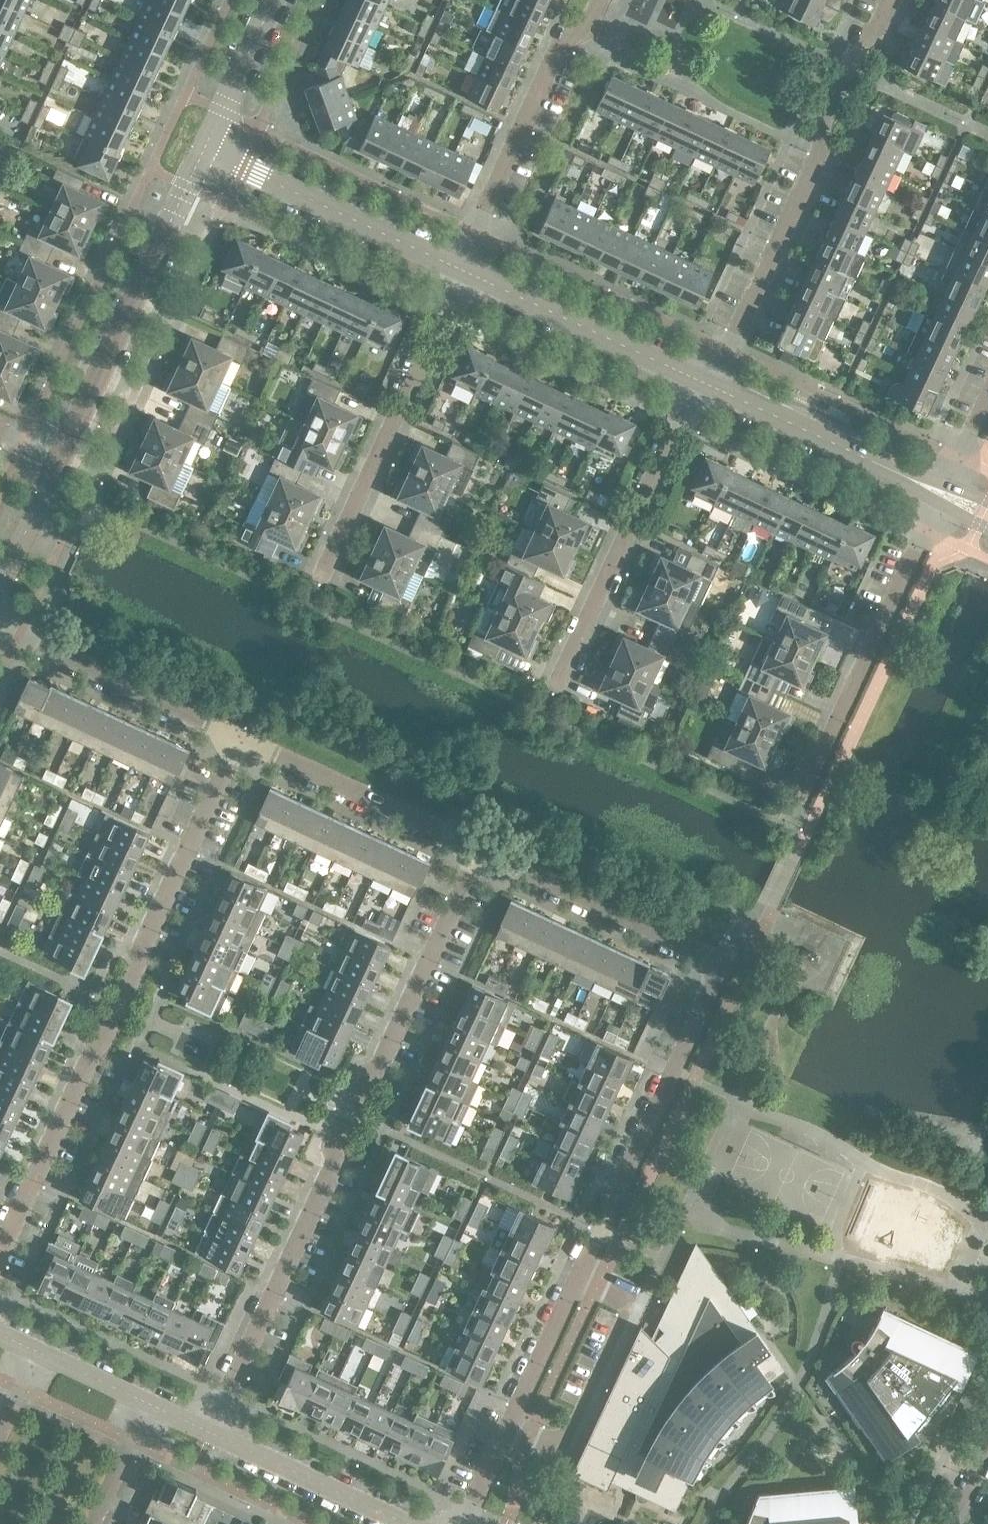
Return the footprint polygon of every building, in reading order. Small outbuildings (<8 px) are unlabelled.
[(24,12),(29,0),(0,0),(0,1),(24,12)] [(100,0),(91,0),(88,7),(95,11),(100,0)] [(183,15),(151,0),(147,0),(139,18),(173,34),(183,15)] [(189,0),(151,0),(183,15),(189,0)] [(385,6),(372,0),(346,0),(341,10),(376,26),(385,6)] [(545,7),(530,0),(500,0),(495,9),(535,28),(545,7)] [(839,10),(817,0),(790,0),(784,11),(815,25),(818,17),(829,22),(839,10)] [(839,10),(841,0),(817,0),(839,10)] [(973,0),(936,0),(934,4),(964,18),(973,0)] [(24,12),(0,1),(0,25),(15,32),(24,12)] [(955,39),(964,18),(934,4),(924,25),(955,39)] [(526,48),(535,28),(495,9),(486,30),(495,34),(526,48)] [(367,45),(376,26),(341,10),(332,29),(367,45)] [(430,27),(435,16),(427,13),(422,23),(430,27)] [(164,54),(173,34),(139,18),(130,38),(164,54)] [(447,23),(439,20),(434,31),(442,34),(447,23)] [(72,35),(75,28),(65,23),(61,30),(72,35)] [(425,38),(430,27),(422,23),(417,34),(425,38)] [(15,32),(0,25),(0,49),(5,52),(15,32)] [(964,43),(955,39),(924,25),(915,45),(945,60),(954,64),(964,43)] [(86,33),(75,28),(72,35),(83,40),(86,33)] [(357,66),(367,45),(332,29),(323,49),(347,60),(347,61),(357,66)] [(72,35),(61,30),(58,37),(69,42),(72,35)] [(437,45),(442,34),(434,31),(429,42),(437,45)] [(516,69),(526,48),(495,34),(486,55),(516,69)] [(80,47),(83,40),(72,35),(69,42),(80,47)] [(155,74),(164,54),(130,38),(121,58),(155,74)] [(954,64),(945,60),(915,45),(905,67),(944,85),(954,64)] [(341,75),(347,61),(347,60),(323,49),(315,66),(321,82),(305,88),(313,110),(348,97),(341,75)] [(409,52),(404,63),(411,66),(416,55),(409,52)] [(506,90),(516,69),(486,55),(476,75),(506,90)] [(146,93),(155,74),(121,58),(111,77),(146,93)] [(51,73),(56,62),(49,59),(44,70),(51,73)] [(427,65),(420,62),(415,73),(422,76),(427,65)] [(409,72),(411,66),(404,63),(399,74),(400,75),(409,72)] [(977,74),(984,78),(987,70),(987,66),(982,63),(977,74)] [(69,68),(61,65),(56,75),(64,79),(68,70),(69,68)] [(68,70),(64,79),(70,82),(75,72),(68,69),(68,70)] [(46,84),(51,73),(44,70),(39,80),(46,84)] [(979,89),(984,78),(977,74),(972,85),(979,89)] [(59,90),(64,79),(56,75),(51,86),(59,90)] [(496,111),(506,90),(476,75),(466,97),(496,111)] [(616,119),(632,84),(611,75),(595,109),(616,119)] [(146,93),(111,77),(102,97),(137,113),(146,93)] [(413,88),(416,80),(410,77),(402,80),(401,82),(413,88)] [(421,92),(432,97),(436,89),(425,84),(421,92)] [(636,128),(652,94),(632,84),(616,119),(636,128)] [(443,102),(446,94),(436,89),(432,97),(443,102)] [(655,137),(671,103),(652,94),(636,128),(655,137)] [(128,133),(137,113),(102,97),(93,116),(128,133)] [(356,118),(348,97),(313,110),(320,131),(337,125),(343,142),(359,149),(370,125),(356,118)] [(373,97),(366,110),(373,114),(380,101),(373,97)] [(33,112),(38,101),(30,98),(25,109),(33,112)] [(475,108),(464,103),(460,110),(471,115),(475,108)] [(675,146),(691,112),(671,103),(655,137),(675,146)] [(50,107),(43,104),(38,115),(45,118),(50,107)] [(485,113),(475,108),(471,115),(482,120),(485,113)] [(28,123),(33,112),(25,109),(20,119),(28,123)] [(694,155),(710,121),(691,112),(675,146),(694,155)] [(922,132),(911,127),(908,125),(910,122),(909,119),(896,112),(892,114),(891,117),(883,114),(873,135),(903,149),(912,153),(922,132)] [(40,129),(45,118),(38,115),(33,125),(40,129)] [(379,159),(395,124),(375,115),(370,125),(359,149),(379,159)] [(118,152),(119,151),(128,133),(93,116),(84,136),(118,152)] [(714,165),(730,130),(710,121),(694,155),(714,165)] [(399,168),(415,133),(395,124),(379,159),(399,168)] [(467,126),(462,137),(469,140),(474,129),(467,126)] [(733,174),(750,139),(730,130),(714,165),(733,174)] [(418,177),(435,142),(415,133),(399,168),(418,177)] [(894,170),(903,149),(873,135),(863,156),(894,170)] [(121,152),(119,151),(118,152),(84,136),(74,157),(80,159),(79,163),(109,177),(121,152)] [(770,149),(750,139),(733,174),(754,183),(770,149)] [(588,153),(589,153),(592,146),(581,141),(577,148),(588,153)] [(438,186),(454,152),(435,142),(418,177),(438,186)] [(475,161),(454,152),(438,186),(459,196),(475,161)] [(940,153),(935,164),(943,167),(948,157),(940,153)] [(575,154),(571,161),(583,166),(586,159),(575,154)] [(618,167),(621,160),(610,154),(607,162),(618,167)] [(884,191),(894,170),(863,156),(854,176),(884,191)] [(953,159),(948,170),(955,173),(961,163),(953,159)] [(632,165),(621,160),(618,167),(628,172),(632,165)] [(938,178),(943,167),(935,164),(930,175),(938,178)] [(102,202),(79,191),(80,190),(79,190),(83,181),(84,181),(84,180),(57,167),(51,180),(63,185),(52,210),(90,227),(95,216),(99,218),(105,204),(102,203),(102,202)] [(612,180),(615,172),(604,167),(601,175),(612,180)] [(950,184),(955,173),(948,170),(943,181),(950,184)] [(622,185),(626,177),(615,172),(612,180),(622,185)] [(656,188),(660,177),(653,174),(648,184),(656,188)] [(875,211),(884,191),(854,176),(844,197),(875,211)] [(668,181),(660,177),(656,188),(663,191),(668,181)] [(585,184),(580,196),(588,200),(593,188),(585,184)] [(650,199),(656,188),(648,184),(643,195),(650,199)] [(984,187),(974,207),(983,211),(987,214),(987,189),(984,187)] [(658,202),(663,191),(656,188),(650,199),(658,202)] [(685,199),(696,204),(699,196),(689,191),(685,199)] [(921,195),(916,206),(923,209),(928,198),(921,195)] [(710,201),(699,196),(696,204),(707,209),(710,201)] [(865,232),(875,211),(844,197),(834,218),(865,232)] [(559,242),(575,208),(554,198),(538,232),(559,242)] [(941,204),(935,201),(934,201),(929,211),(936,215),(941,204)] [(690,216),(693,209),(683,204),(679,211),(690,216)] [(918,220),(923,209),(916,206),(911,216),(918,220)] [(578,251),(594,217),(575,208),(559,242),(578,251)] [(704,214),(693,209),(690,216),(701,221),(704,214)] [(85,239),(90,227),(52,210),(40,234),(29,229),(23,240),(50,253),(51,252),(50,252),(54,243),(55,244),(55,243),(78,253),(78,252),(82,254),(89,240),(85,239)] [(736,222),(739,215),(728,210),(725,217),(736,222)] [(931,226),(936,215),(929,211),(924,222),(931,226)] [(983,211),(980,218),(976,216),(969,218),(964,228),(987,239),(987,214),(983,211)] [(598,260),(614,226),(594,217),(578,251),(598,260)] [(855,253),(865,232),(834,218),(825,239),(855,253)] [(723,222),(722,223),(719,230),(730,235),(734,228),(723,222)] [(617,269),(633,235),(614,226),(598,260),(617,269)] [(964,228),(955,249),(987,264),(987,239),(964,228)] [(637,279),(653,244),(633,235),(617,269),(637,279)] [(907,251),(912,241),(905,237),(900,248),(907,251)] [(245,286),(262,249),(238,238),(224,269),(227,270),(224,276),(245,286)] [(864,257),(855,253),(825,239),(815,260),(854,278),(864,257)] [(50,254),(50,253),(23,240),(18,252),(30,258),(18,282),(56,300),(61,289),(65,291),(72,277),(68,275),(68,274),(45,264),(46,262),(45,262),(49,253),(50,254)] [(919,244),(912,241),(907,251),(914,255),(919,244)] [(657,288),(673,253),(653,244),(637,279),(657,288)] [(902,262),(907,251),(900,248),(895,259),(902,262)] [(264,295),(280,260),(262,252),(263,250),(262,249),(245,286),(264,295)] [(987,280),(987,264),(955,249),(945,269),(985,288),(987,280)] [(909,266),(914,255),(907,251),(902,262),(909,266)] [(677,297),(693,263),(673,253),(657,288),(677,297)] [(284,304),(300,270),(280,260),(264,295),(284,304)] [(854,278),(815,260),(805,280),(845,299),(854,278)] [(713,272),(693,263),(677,297),(697,306),(713,272)] [(975,309),(985,288),(945,269),(941,279),(943,286),(947,288),(944,294),(975,309)] [(304,313),(320,279),(300,270),(284,304),(304,313)] [(882,278),(877,289),(885,292),(890,281),(882,278)] [(323,322),(339,288),(320,279),(304,313),(323,322)] [(845,299),(805,280),(796,301),(833,319),(835,319),(845,299)] [(56,300),(18,282),(7,307),(0,304),(0,318),(17,326),(17,325),(16,324),(20,316),(21,316),(21,315),(44,326),(45,325),(49,326),(55,313),(51,311),(56,300)] [(895,284),(890,295),(897,298),(902,287),(895,284)] [(343,331),(359,297),(339,288),(323,322),(343,331)] [(880,303),(885,292),(877,289),(872,300),(880,303)] [(965,330),(975,309),(944,294),(941,301),(937,299),(930,301),(926,311),(965,330)] [(892,309),(897,298),(890,295),(885,305),(892,309)] [(362,340),(379,304),(378,303),(377,305),(359,297),(343,331),(362,340)] [(833,319),(796,301),(786,322),(816,336),(824,339),(833,319)] [(403,315),(379,304),(362,340),(383,350),(386,344),(389,346),(403,315)] [(204,310),(201,317),(212,322),(215,315),(204,310)] [(965,330),(926,311),(916,332),(956,350),(960,340),(966,343),(971,333),(965,330)] [(17,326),(0,318),(0,362),(23,373),(28,361),(32,363),(38,350),(34,348),(35,347),(12,336),(12,335),(11,335),(15,326),(16,326),(17,326)] [(863,319),(858,330),(865,333),(870,323),(863,319)] [(806,357),(816,336),(786,322),(776,343),(806,357)] [(244,338),(248,330),(237,325),(234,333),(244,338)] [(876,325),(871,336),(878,339),(883,328),(876,325)] [(259,335),(248,330),(244,338),(255,343),(259,335)] [(860,344),(865,333),(858,330),(853,341),(860,344)] [(946,371),(956,350),(916,332),(906,353),(915,357),(946,371)] [(185,353),(180,364),(218,382),(230,357),(242,363),(249,346),(222,334),(222,335),(223,336),(219,344),(217,344),(215,349),(192,338),(192,339),(188,338),(182,351),(185,353)] [(873,350),(878,339),(871,336),(866,347),(873,350)] [(475,393),(492,356),(468,345),(454,376),(457,377),(454,383),(475,393)] [(281,361),(286,350),(279,347),(274,358),(281,361)] [(293,354),(286,350),(281,361),(288,365),(293,354)] [(843,362),(850,365),(851,365),(856,354),(848,351),(843,362)] [(495,402),(511,368),(492,359),(493,357),(492,356),(475,393),(495,402)] [(861,357),(856,368),(863,371),(869,360),(861,357)] [(936,392),(946,371),(915,357),(906,377),(936,392)] [(23,373),(0,362),(0,393),(11,398),(11,397),(15,399),(21,386),(17,384),(23,373)] [(323,374),(326,367),(316,362),(312,369),(323,374)] [(230,387),(218,382),(180,364),(175,375),(171,373),(165,387),(169,389),(168,390),(191,400),(189,406),(190,406),(186,415),(185,414),(184,415),(212,428),(230,387)] [(337,372),(326,367),(323,374),(334,379),(337,372)] [(514,411),(530,377),(511,368),(495,402),(514,411)] [(340,389),(313,376),(294,418),(306,423),(344,440),(349,429),(353,431),(359,417),(355,415),(356,415),(333,404),(335,399),(334,398),(338,389),(340,390),(340,389)] [(534,420),(550,386),(530,377),(514,411),(534,420)] [(926,413),(936,392),(906,377),(903,384),(899,382),(892,384),(887,395),(926,413)] [(366,394),(370,387),(359,382),(355,389),(366,394)] [(553,429),(569,395),(550,386),(534,420),(553,429)] [(573,438),(589,404),(569,395),(553,429),(573,438)] [(593,448),(609,411),(608,411),(607,413),(589,404),(573,438),(593,448)] [(633,422),(609,411),(593,448),(613,457),(616,451),(619,453),(633,422)] [(204,443),(212,428),(184,415),(184,416),(185,416),(181,425),(180,424),(177,429),(155,419),(154,420),(150,418),(144,432),(148,433),(143,445),(181,462),(192,438),(204,443)] [(431,424),(442,429),(446,422),(435,417),(431,424)] [(339,451),(344,440),(306,423),(294,447),(282,442),(275,457),(302,470),(303,469),(302,469),(306,460),(307,460),(309,455),(332,466),(332,465),(336,467),(343,453),(339,451)] [(475,444),(478,437),(467,432),(464,439),(475,444)] [(228,436),(222,449),(236,455),(242,442),(228,436)] [(489,442),(478,437),(475,444),(486,450),(489,442)] [(416,460),(410,471),(448,489),(460,495),(479,454),(452,441),(452,442),(453,443),(449,451),(448,451),(445,456),(422,445),(422,446),(418,444),(412,458),(416,460)] [(193,467),(181,462),(143,445),(137,456),(134,454),(127,468),(131,469),(131,470),(154,481),(151,486),(152,486),(148,495),(147,495),(146,496),(174,509),(193,467)] [(511,468),(516,457),(509,454),(504,465),(511,468)] [(302,471),(302,470),(275,457),(256,498),(268,504),(268,503),(306,521),(312,509),(315,511),(322,498),(318,496),(318,495),(296,484),(298,479),(297,479),(301,470),(302,471)] [(524,461),(516,457),(511,468),(518,472),(524,461)] [(714,504),(731,468),(707,457),(693,487),(696,489),(693,495),(714,504)] [(734,513),(750,479),(731,470),(732,468),(731,468),(714,504),(734,513)] [(546,469),(542,476),(553,481),(557,474),(546,469)] [(437,514),(448,489),(410,471),(405,482),(401,480),(395,494),(399,496),(398,497),(421,507),(419,513),(420,513),(416,522),(415,521),(414,522),(442,535),(449,519),(437,514)] [(567,479),(557,474),(553,481),(564,486),(567,479)] [(753,522),(769,488),(750,479),(734,513),(753,522)] [(223,482),(218,492),(229,498),(234,487),(223,482)] [(547,505),(536,530),(574,547),(579,536),(583,538),(589,524),(585,523),(586,522),(563,511),(565,506),(564,505),(568,497),(570,497),(570,496),(543,483),(535,500),(547,505)] [(773,531),(789,497),(769,488),(753,522),(773,531)] [(597,501),(600,494),(589,489),(585,496),(597,501)] [(792,541),(808,506),(789,497),(773,531),(792,541)] [(301,532),(306,521),(268,503),(268,504),(256,498),(237,538),(264,551),(265,550),(264,549),(268,540),(269,541),(272,536),(294,546),(295,545),(299,547),(305,534),(301,532)] [(812,550),(828,515),(808,506),(792,541),(812,550)] [(831,559),(848,522),(847,522),(846,524),(828,515),(812,550),(831,559)] [(456,543),(441,536),(442,535),(414,522),(414,523),(415,523),(411,532),(410,531),(408,536),(385,526),(384,527),(380,525),(374,539),(378,540),(373,552),(423,575),(433,577),(438,565),(430,558),(434,551),(451,552),(456,543)] [(872,534),(848,522),(831,559),(852,568),(855,563),(858,564),(872,534)] [(674,528),(670,536),(681,541),(685,533),(674,528)] [(569,559),(574,547),(536,530),(524,554),(512,549),(505,564),(532,577),(533,576),(532,576),(536,567),(537,568),(539,562),(562,573),(562,572),(566,574),(573,560),(569,559)] [(462,531),(457,541),(470,546),(474,537),(462,531)] [(713,556),(717,548),(706,543),(703,551),(713,556)] [(728,553),(717,548),(713,556),(724,561),(728,553)] [(404,616),(423,575),(373,552),(368,563),(364,561),(357,575),(361,576),(361,577),(384,588),(381,593),(382,593),(378,602),(377,602),(377,603),(404,616)] [(684,567),(661,557),(661,558),(657,556),(651,570),(655,571),(649,583),(687,600),(699,575),(711,581),(718,565),(691,552),(691,554),(692,554),(688,563),(687,562),(684,567)] [(532,578),(532,577),(505,564),(486,605),(536,628),(541,617),(545,619),(552,605),(548,603),(548,602),(525,591),(528,586),(527,586),(531,577),(532,578)] [(750,580),(755,569),(748,565),(743,576),(750,580)] [(762,572),(755,569),(750,580),(757,583),(762,572)] [(792,592),(795,585),(785,580),(781,587),(792,592)] [(699,606),(687,600),(649,583),(644,594),(640,592),(634,605),(638,607),(637,608),(660,619),(658,624),(659,624),(655,633),(654,633),(681,646),(699,606)] [(806,590),(795,585),(792,592),(803,597),(806,590)] [(809,607),(782,594),(774,611),(786,616),(775,641),(813,658),(818,647),(822,649),(828,636),(825,634),(825,633),(802,622),(804,617),(803,617),(807,608),(809,608),(809,607)] [(836,613),(839,605),(828,600),(825,608),(836,613)] [(531,639),(536,628),(486,605),(467,645),(494,658),(495,657),(494,656),(498,648),(499,648),(501,643),(524,654),(525,653),(528,655),(535,641),(531,639)] [(673,661),(681,646),(654,633),(653,634),(654,634),(650,643),(649,643),(647,648),(624,637),(623,638),(620,636),(613,650),(617,652),(612,663),(650,681),(650,680),(661,656),(673,661)] [(808,670),(813,658),(775,641),(763,635),(744,676),(771,688),(772,687),(771,687),(775,678),(776,679),(778,674),(801,684),(801,683),(805,685),(812,671),(808,670)] [(662,686),(650,680),(650,681),(612,663),(607,674),(603,672),(597,686),(600,688),(600,689),(623,699),(620,704),(622,705),(617,714),(616,713),(616,714),(643,727),(662,686)] [(34,719),(49,686),(47,685),(48,684),(38,678),(37,680),(29,676),(13,710),(34,719)] [(771,689),(771,688),(744,676),(725,716),(737,722),(737,721),(775,739),(781,728),(784,730),(791,716),(787,714),(787,713),(765,703),(767,697),(766,697),(770,688),(771,689)] [(53,729),(69,695),(67,694),(67,693),(58,688),(57,690),(49,686),(34,719),(53,729)] [(73,738),(89,704),(86,703),(87,702),(78,697),(77,699),(69,695),(53,729),(73,738)] [(92,747),(108,713),(106,712),(106,711),(97,706),(96,708),(89,704),(73,738),(92,747)] [(112,756),(128,722),(126,721),(117,715),(116,717),(108,713),(92,747),(112,756)] [(770,750),(775,739),(737,721),(737,722),(726,746),(714,740),(706,757),(733,769),(734,768),(733,767),(737,759),(738,759),(741,754),(763,765),(764,764),(768,765),(774,752),(770,750)] [(132,765),(147,731),(145,730),(136,724),(135,726),(128,722),(112,756),(132,765)] [(151,774),(167,741),(165,740),(165,739),(156,733),(155,735),(147,731),(132,765),(151,774)] [(175,744),(174,744),(167,741),(151,774),(172,784),(187,750),(184,749),(185,748),(176,742),(175,744)] [(12,763),(16,754),(4,749),(0,758),(12,763)] [(27,760),(16,754),(12,763),(23,768),(27,760)] [(14,795),(23,775),(0,764),(0,789),(14,795)] [(52,782),(56,773),(46,769),(42,777),(52,782)] [(66,778),(56,773),(52,782),(63,787),(66,778)] [(92,800),(96,792),(85,787),(81,795),(92,800)] [(14,795),(0,789),(0,813),(5,815),(14,795)] [(290,798),(283,795),(284,793),(273,789),(273,790),(270,789),(254,822),(275,832),(290,798)] [(106,796),(96,792),(92,800),(102,805),(106,796)] [(294,841),(310,807),(308,806),(299,800),(298,802),(290,798),(275,832),(294,841)] [(53,801),(48,811),(57,815),(62,805),(53,801)] [(131,818),(135,810),(125,805),(121,814),(131,818)] [(314,850),(328,819),(330,816),(322,813),(323,811),(313,808),(312,808),(310,807),(294,841),(314,850)] [(67,808),(63,818),(73,823),(78,813),(67,808)] [(145,815),(135,810),(131,818),(141,823),(145,815)] [(52,826),(57,815),(48,811),(44,822),(52,826)] [(105,814),(96,834),(139,854),(149,833),(106,813),(105,814)] [(334,859),(349,826),(347,825),(347,824),(338,818),(337,820),(330,816),(328,819),(314,850),(334,859)] [(68,833),(73,823),(63,818),(58,829),(68,833)] [(369,835),(361,831),(362,829),(352,826),(351,827),(349,826),(334,859),(353,868),(369,835)] [(35,841),(43,845),(48,835),(39,831),(35,841)] [(130,873),(139,854),(96,834),(87,853),(130,873)] [(373,877),(388,844),(369,835),(353,868),(373,877)] [(408,853),(400,849),(388,844),(373,877),(392,886),(408,853)] [(49,847),(44,858),(55,862),(60,852),(49,847)] [(121,893),(130,873),(87,853),(78,873),(77,874),(85,878),(85,876),(121,893)] [(428,862),(415,856),(408,853),(392,886),(413,896),(428,862)] [(24,872),(29,862),(20,858),(16,868),(24,872)] [(241,870),(253,875),(257,867),(245,861),(241,870)] [(45,869),(39,866),(34,864),(30,874),(40,879),(45,869)] [(268,872),(257,867),(253,875),(264,881),(268,872)] [(20,882),(24,872),(16,868),(11,878),(20,882)] [(231,872),(221,892),(257,909),(258,907),(267,888),(231,872)] [(35,889),(40,879),(30,874),(25,884),(35,889)] [(112,912),(121,893),(85,876),(85,878),(77,895),(76,896),(112,912)] [(293,894),(297,885),(287,881),(283,889),(293,894)] [(308,890),(297,885),(293,894),(304,899),(308,890)] [(103,932),(112,912),(76,896),(77,895),(69,891),(69,892),(60,912),(103,932)] [(265,911),(258,907),(257,909),(221,892),(212,912),(255,932),(265,912),(265,911)] [(11,901),(2,897),(0,902),(0,910),(5,913),(11,901)] [(333,912),(337,904),(326,899),(322,908),(333,912)] [(516,944),(531,910),(511,901),(495,934),(516,944)] [(303,918),(308,907),(297,902),(292,913),(303,918)] [(27,908),(16,903),(11,913),(22,918),(27,908)] [(347,908),(337,904),(333,912),(343,917),(347,908)] [(324,915),(313,910),(308,920),(319,925),(324,915)] [(535,953),(551,920),(531,910),(516,944),(535,953)] [(97,944),(103,932),(60,912),(51,932),(93,951),(96,943),(97,944)] [(255,932),(212,912),(203,931),(246,951),(255,932)] [(17,928),(22,918),(11,913),(7,924),(17,928)] [(372,931),(376,922),(366,917),(362,926),(372,931)] [(555,962),(571,929),(551,920),(535,953),(555,962)] [(386,927),(376,922),(372,931),(382,935),(386,927)] [(354,929),(345,949),(380,966),(390,946),(354,929)] [(575,971),(590,938),(571,929),(555,962),(575,971)] [(246,951),(203,931),(194,951),(237,971),(246,951)] [(83,972),(93,951),(51,932),(41,952),(83,972)] [(292,949),(296,938),(286,934),(281,944),(292,949)] [(307,943),(296,938),(292,949),(302,953),(307,943)] [(594,980),(610,947),(590,938),(575,971),(594,980)] [(287,959),(292,949),(281,944),(277,954),(287,959)] [(614,989),(629,956),(610,947),(594,980),(614,989)] [(297,964),(302,953),(292,949),(287,959),(297,964)] [(371,986),(380,966),(345,949),(335,969),(371,986)] [(801,949),(799,956),(816,961),(819,954),(801,949)] [(237,971),(194,951),(185,970),(221,987),(220,989),(228,992),(228,991),(237,971)] [(633,999),(649,965),(629,956),(614,989),(633,999)] [(669,975),(661,971),(649,965),(633,999),(654,1008),(669,975)] [(362,1005),(371,986),(335,969),(326,989),(362,1005)] [(209,1011),(220,989),(221,987),(185,970),(176,991),(190,997),(188,1001),(209,1011)] [(271,987),(276,976),(265,971),(260,982),(271,987)] [(495,988),(499,979),(489,975),(485,983),(495,988)] [(291,984),(281,979),(276,989),(287,994),(291,984)] [(509,984),(499,979),(495,988),(505,993),(509,984)] [(28,981),(18,1002),(60,1021),(70,1000),(28,981)] [(266,997),(271,987),(260,982),(256,992),(266,997)] [(515,1004),(472,984),(462,1004),(498,1021),(498,1022),(505,1026),(506,1026),(506,1025),(515,1004)] [(282,1004),(287,994),(276,989),(271,999),(282,1004)] [(353,1025),(362,1005),(326,989),(318,1007),(317,1008),(353,1025)] [(536,1007),(540,998),(528,993),(524,1002),(536,1007)] [(551,1004),(540,998),(536,1007),(547,1012),(551,1004)] [(56,1029),(60,1021),(18,1002),(9,1021),(8,1022),(16,1026),(16,1024),(52,1041),(58,1029),(56,1029)] [(344,1044),(353,1025),(317,1008),(318,1007),(310,1003),(309,1005),(310,1005),(301,1024),(344,1044)] [(498,1021),(462,1004),(453,1024),(489,1041),(497,1044),(505,1026),(498,1022),(498,1021)] [(574,1024),(578,1016),(567,1011),(563,1020),(574,1024)] [(246,1013),(240,1025),(251,1030),(256,1018),(246,1013)] [(588,1021),(578,1016),(574,1024),(584,1029),(588,1021)] [(256,1032),(267,1037),(272,1025),(262,1020),(256,1032)] [(43,1061),(52,1041),(16,1024),(16,1026),(8,1022),(0,1039),(8,1043),(7,1044),(43,1061)] [(334,1065),(344,1044),(301,1024),(290,1049),(319,1062),(320,1058),(334,1065)] [(480,1060),(489,1041),(453,1024),(444,1044),(480,1060)] [(534,1025),(529,1035),(539,1040),(544,1030),(534,1025)] [(614,1043),(618,1035),(607,1029),(603,1038),(614,1043)] [(560,1036),(550,1032),(545,1043),(555,1047),(560,1036)] [(535,1050),(539,1040),(529,1035),(524,1046),(535,1050)] [(630,1040),(618,1035),(614,1043),(625,1049),(630,1040)] [(43,1061),(7,1044),(8,1043),(0,1039),(0,1040),(0,1064),(34,1080),(43,1061)] [(597,1042),(588,1063),(621,1078),(621,1080),(624,1081),(635,1059),(597,1042)] [(550,1058),(555,1047),(545,1043),(540,1054),(550,1058)] [(471,1080),(471,1079),(480,1060),(444,1044),(435,1063),(471,1080)] [(525,1070),(530,1060),(520,1055),(515,1065),(525,1070)] [(158,1065),(144,1059),(134,1080),(170,1096),(171,1095),(181,1072),(159,1062),(158,1065)] [(536,1062),(531,1072),(541,1077),(546,1067),(536,1062)] [(471,1079),(471,1080),(435,1063),(426,1083),(469,1103),(479,1082),(471,1079)] [(612,1098),(621,1080),(621,1078),(588,1063),(579,1082),(612,1098)] [(34,1080),(0,1064),(0,1088),(25,1100),(34,1080)] [(612,1098),(579,1082),(573,1079),(564,1099),(570,1101),(603,1117),(612,1098)] [(178,1098),(171,1095),(170,1096),(134,1080),(125,1099),(168,1119),(177,1099),(178,1100),(178,1098)] [(461,1121),(469,1103),(426,1083),(420,1094),(422,1095),(418,1103),(453,1119),(453,1118),(461,1121)] [(222,1091),(211,1086),(206,1098),(216,1103),(222,1091)] [(518,1101),(522,1091),(513,1086),(508,1096),(518,1101)] [(25,1100),(0,1088),(0,1112),(16,1119),(25,1100)] [(522,1091),(518,1101),(528,1105),(532,1095),(523,1090),(522,1091)] [(227,1094),(222,1106),(232,1111),(238,1099),(227,1094)] [(513,1111),(518,1101),(508,1096),(503,1107),(513,1111)] [(168,1119),(125,1099),(116,1119),(152,1135),(151,1136),(159,1140),(159,1139),(168,1119)] [(523,1116),(528,1105),(518,1101),(513,1111),(523,1116)] [(594,1137),(603,1117),(570,1101),(560,1123),(563,1124),(564,1123),(594,1137)] [(461,1121),(453,1118),(453,1119),(418,1103),(409,1123),(450,1143),(460,1122),(461,1122),(461,1121)] [(16,1119),(0,1112),(0,1136),(7,1139),(16,1119)] [(269,1112),(257,1137),(293,1153),(303,1133),(289,1126),(290,1123),(269,1112)] [(152,1135),(116,1119),(107,1138),(150,1158),(159,1140),(151,1136),(152,1135)] [(202,1135),(207,1124),(196,1120),(191,1130),(202,1135)] [(585,1156),(594,1137),(564,1123),(563,1124),(555,1142),(585,1156)] [(499,1141),(504,1130),(494,1125),(489,1136),(499,1141)] [(222,1132),(212,1127),(207,1137),(217,1142),(222,1132)] [(197,1145),(202,1135),(191,1130),(187,1140),(197,1145)] [(519,1138),(509,1133),(504,1144),(514,1148),(519,1138)] [(495,1151),(499,1141),(489,1136),(484,1146),(495,1151)] [(213,1152),(217,1142),(207,1137),(202,1147),(213,1152)] [(284,1173),(293,1153),(257,1137),(249,1155),(248,1156),(284,1173)] [(150,1158),(107,1138),(98,1158),(141,1178),(150,1158)] [(575,1177),(576,1175),(585,1156),(555,1142),(546,1161),(545,1163),(575,1177)] [(509,1159),(514,1148),(504,1144),(499,1154),(509,1159)] [(275,1192),(284,1173),(248,1156),(249,1155),(241,1151),(241,1152),(241,1153),(232,1173),(275,1192)] [(395,1152),(386,1172),(420,1188),(420,1189),(428,1193),(428,1192),(437,1171),(395,1152)] [(141,1178),(98,1158),(89,1177),(132,1198),(141,1178)] [(580,1177),(576,1175),(575,1177),(545,1163),(546,1161),(543,1159),(533,1181),(570,1198),(580,1177)] [(186,1175),(191,1165),(181,1160),(176,1170),(186,1175)] [(201,1170),(191,1165),(186,1175),(197,1180),(201,1170)] [(181,1185),(186,1175),(176,1170),(171,1181),(181,1185)] [(420,1188),(386,1172),(382,1180),(381,1179),(376,1191),(411,1208),(412,1206),(420,1189),(420,1188)] [(266,1212),(275,1192),(232,1173),(223,1192),(222,1192),(222,1193),(230,1197),(230,1196),(266,1212)] [(192,1190),(197,1180),(186,1175),(181,1185),(192,1190)] [(132,1198),(89,1177),(79,1198),(123,1218),(132,1198)] [(420,1210),(412,1206),(411,1208),(376,1191),(366,1211),(402,1227),(402,1228),(409,1232),(410,1231),(409,1231),(419,1211),(420,1210)] [(462,1195),(457,1205),(467,1210),(472,1200),(462,1195)] [(257,1232),(266,1212),(230,1196),(230,1197),(221,1215),(257,1232)] [(160,1198),(155,1208),(165,1213),(170,1203),(160,1198)] [(487,1206),(478,1201),(473,1212),(482,1217),(487,1206)] [(175,1205),(171,1216),(181,1220),(186,1210),(175,1205)] [(463,1220),(467,1210),(457,1205),(452,1215),(463,1220)] [(92,1222),(96,1212),(83,1206),(78,1216),(92,1222)] [(161,1223),(165,1213),(155,1208),(150,1218),(161,1223)] [(519,1209),(510,1230),(544,1245),(543,1247),(547,1248),(557,1227),(519,1209)] [(402,1227),(366,1211),(357,1230),(393,1247),(402,1228),(402,1227)] [(105,1228),(110,1219),(96,1212),(92,1222),(105,1228)] [(477,1228),(482,1217),(473,1212),(467,1223),(477,1228)] [(247,1251),(257,1232),(221,1215),(212,1235),(247,1251)] [(176,1230),(181,1220),(171,1216),(166,1226),(176,1230)] [(132,1241),(137,1231),(125,1225),(120,1235),(132,1241)] [(393,1247),(357,1230),(348,1250),(384,1267),(393,1247)] [(535,1265),(543,1247),(544,1245),(510,1230),(501,1249),(535,1265)] [(144,1247),(149,1237),(137,1231),(132,1241),(144,1247)] [(58,1296),(74,1262),(72,1261),(80,1243),(59,1233),(54,1243),(48,1240),(48,1241),(49,1242),(38,1266),(37,1265),(36,1266),(46,1271),(39,1286),(38,1285),(37,1286),(58,1296)] [(449,1248),(454,1238),(444,1234),(439,1244),(449,1248)] [(238,1272),(247,1251),(212,1235),(202,1255),(238,1272)] [(454,1238),(449,1248),(459,1253),(463,1242),(454,1238)] [(171,1259),(176,1249),(164,1244),(159,1254),(171,1259)] [(444,1259),(449,1248),(439,1244),(434,1254),(444,1259)] [(767,1379),(782,1369),(696,1246),(659,1325),(659,1326),(666,1332),(656,1342),(641,1326),(640,1326),(572,1473),(607,1489),(612,1478),(622,1483),(674,1507),(689,1476),(691,1477),(703,1455),(708,1458),(708,1457),(703,1454),(707,1448),(711,1442),(716,1434),(721,1438),(722,1437),(717,1434),(719,1431),(726,1422),(732,1415),(736,1420),(737,1419),(733,1415),(736,1411),(741,1407),(744,1404),(749,1399),(750,1399),(753,1403),(754,1403),(750,1398),(754,1394),(759,1390),(764,1387),(769,1383),(772,1388),(773,1388),(769,1383),(770,1383),(767,1379)] [(454,1263),(459,1253),(449,1248),(444,1259),(454,1263)] [(183,1265),(188,1255),(176,1249),(171,1259),(183,1265)] [(526,1284),(535,1265),(501,1249),(491,1270),(495,1271),(495,1270),(526,1284)] [(384,1267),(348,1250),(339,1269),(375,1286),(384,1267)] [(78,1305),(94,1272),(74,1262),(58,1296),(78,1305)] [(212,1278),(216,1268),(203,1262),(198,1272),(212,1278)] [(225,1284),(230,1274),(216,1268),(212,1278),(225,1284)] [(375,1286),(339,1269),(330,1289),(365,1306),(375,1286)] [(425,1286),(430,1275),(419,1270),(415,1281),(425,1286)] [(516,1305),(526,1284),(495,1270),(495,1271),(487,1289),(486,1290),(516,1305)] [(98,1315),(113,1281),(94,1272),(78,1305),(98,1315)] [(117,1324),(133,1290),(136,1283),(117,1273),(113,1281),(98,1315),(117,1324)] [(445,1282),(436,1277),(430,1288),(440,1293),(445,1282)] [(420,1296),(425,1286),(415,1281),(410,1291),(420,1296)] [(507,1324),(516,1305),(486,1290),(487,1289),(483,1287),(473,1308),(507,1324)] [(435,1304),(440,1293),(430,1288),(425,1299),(435,1304)] [(365,1306),(330,1289),(320,1309),(356,1326),(365,1306)] [(137,1333),(153,1299),(133,1290),(117,1324),(137,1333)] [(156,1342),(172,1308),(176,1301),(156,1292),(153,1299),(137,1333),(156,1342)] [(176,1351),(192,1317),(172,1308),(156,1342),(176,1351)] [(498,1344),(507,1324),(473,1308),(464,1328),(498,1344)] [(965,1387),(965,1386),(961,1385),(976,1351),(975,1350),(973,1355),(898,1320),(900,1316),(899,1315),(883,1308),(880,1314),(878,1317),(876,1321),(874,1324),(872,1328),(869,1334),(866,1337),(863,1342),(860,1346),(856,1350),(852,1354),(849,1357),(845,1361),(839,1366),(832,1370),(832,1371),(827,1374),(837,1389),(838,1391),(842,1388),(889,1455),(885,1458),(886,1459),(916,1438),(918,1442),(918,1441),(919,1442),(945,1410),(951,1416),(951,1415),(951,1416),(965,1387)] [(407,1325),(412,1315),(401,1310),(396,1320),(407,1325)] [(199,1320),(192,1317),(176,1351),(198,1361),(198,1360),(197,1360),(204,1345),(213,1349),(214,1348),(213,1347),(224,1323),(225,1324),(226,1323),(202,1312),(199,1320)] [(427,1322),(417,1317),(412,1328),(422,1332),(427,1322)] [(333,1334),(338,1324),(324,1318),(319,1327),(333,1334)] [(402,1335),(407,1325),(396,1320),(391,1330),(402,1335)] [(351,1330),(338,1324),(333,1334),(347,1340),(351,1330)] [(489,1363),(490,1362),(498,1344),(464,1328),(459,1325),(450,1345),(455,1347),(489,1363)] [(417,1343),(422,1332),(412,1328),(407,1338),(417,1343)] [(373,1353),(378,1343),(366,1337),(361,1347),(373,1353)] [(386,1358),(390,1348),(378,1343),(373,1353),(386,1358)] [(483,1385),(493,1363),(490,1362),(489,1363),(455,1347),(445,1368),(483,1385)] [(299,1408),(315,1375),(308,1372),(312,1363),(289,1352),(289,1353),(290,1354),(279,1378),(277,1377),(277,1379),(287,1383),(280,1398),(279,1397),(278,1398),(299,1408)] [(412,1371),(417,1361),(405,1355),(400,1365),(412,1371)] [(424,1376),(429,1366),(417,1361),(412,1371),(424,1376)] [(319,1418),(338,1376),(319,1367),(315,1375),(299,1408),(319,1418)] [(451,1389),(456,1379),(444,1373),(439,1383),(451,1389)] [(339,1427),(354,1394),(358,1385),(338,1376),(319,1418),(339,1427)] [(463,1394),(468,1385),(456,1379),(451,1389),(463,1394)] [(358,1436),(374,1403),(354,1394),(339,1427),(358,1436)] [(378,1445),(393,1412),(374,1403),(358,1436),(378,1445)] [(397,1454),(412,1421),(393,1412),(378,1445),(397,1454)] [(417,1463),(436,1422),(416,1413),(412,1421),(397,1454),(417,1463)] [(456,1432),(456,1431),(436,1422),(417,1463),(437,1473),(456,1432)] [(150,1513),(174,1523),(189,1523),(194,1515),(198,1517),(205,1501),(194,1495),(197,1489),(196,1488),(195,1490),(166,1477),(157,1496),(153,1494),(145,1511),(150,1513)] [(860,1522),(856,1521),(853,1485),(851,1485),(852,1490),(770,1498),(769,1492),(768,1492),(768,1493),(759,1494),(755,1501),(755,1502),(752,1507),(750,1512),(748,1517),(747,1521),(746,1523),(860,1523),(860,1522)] [(150,1513),(144,1523),(174,1523),(150,1513)]
